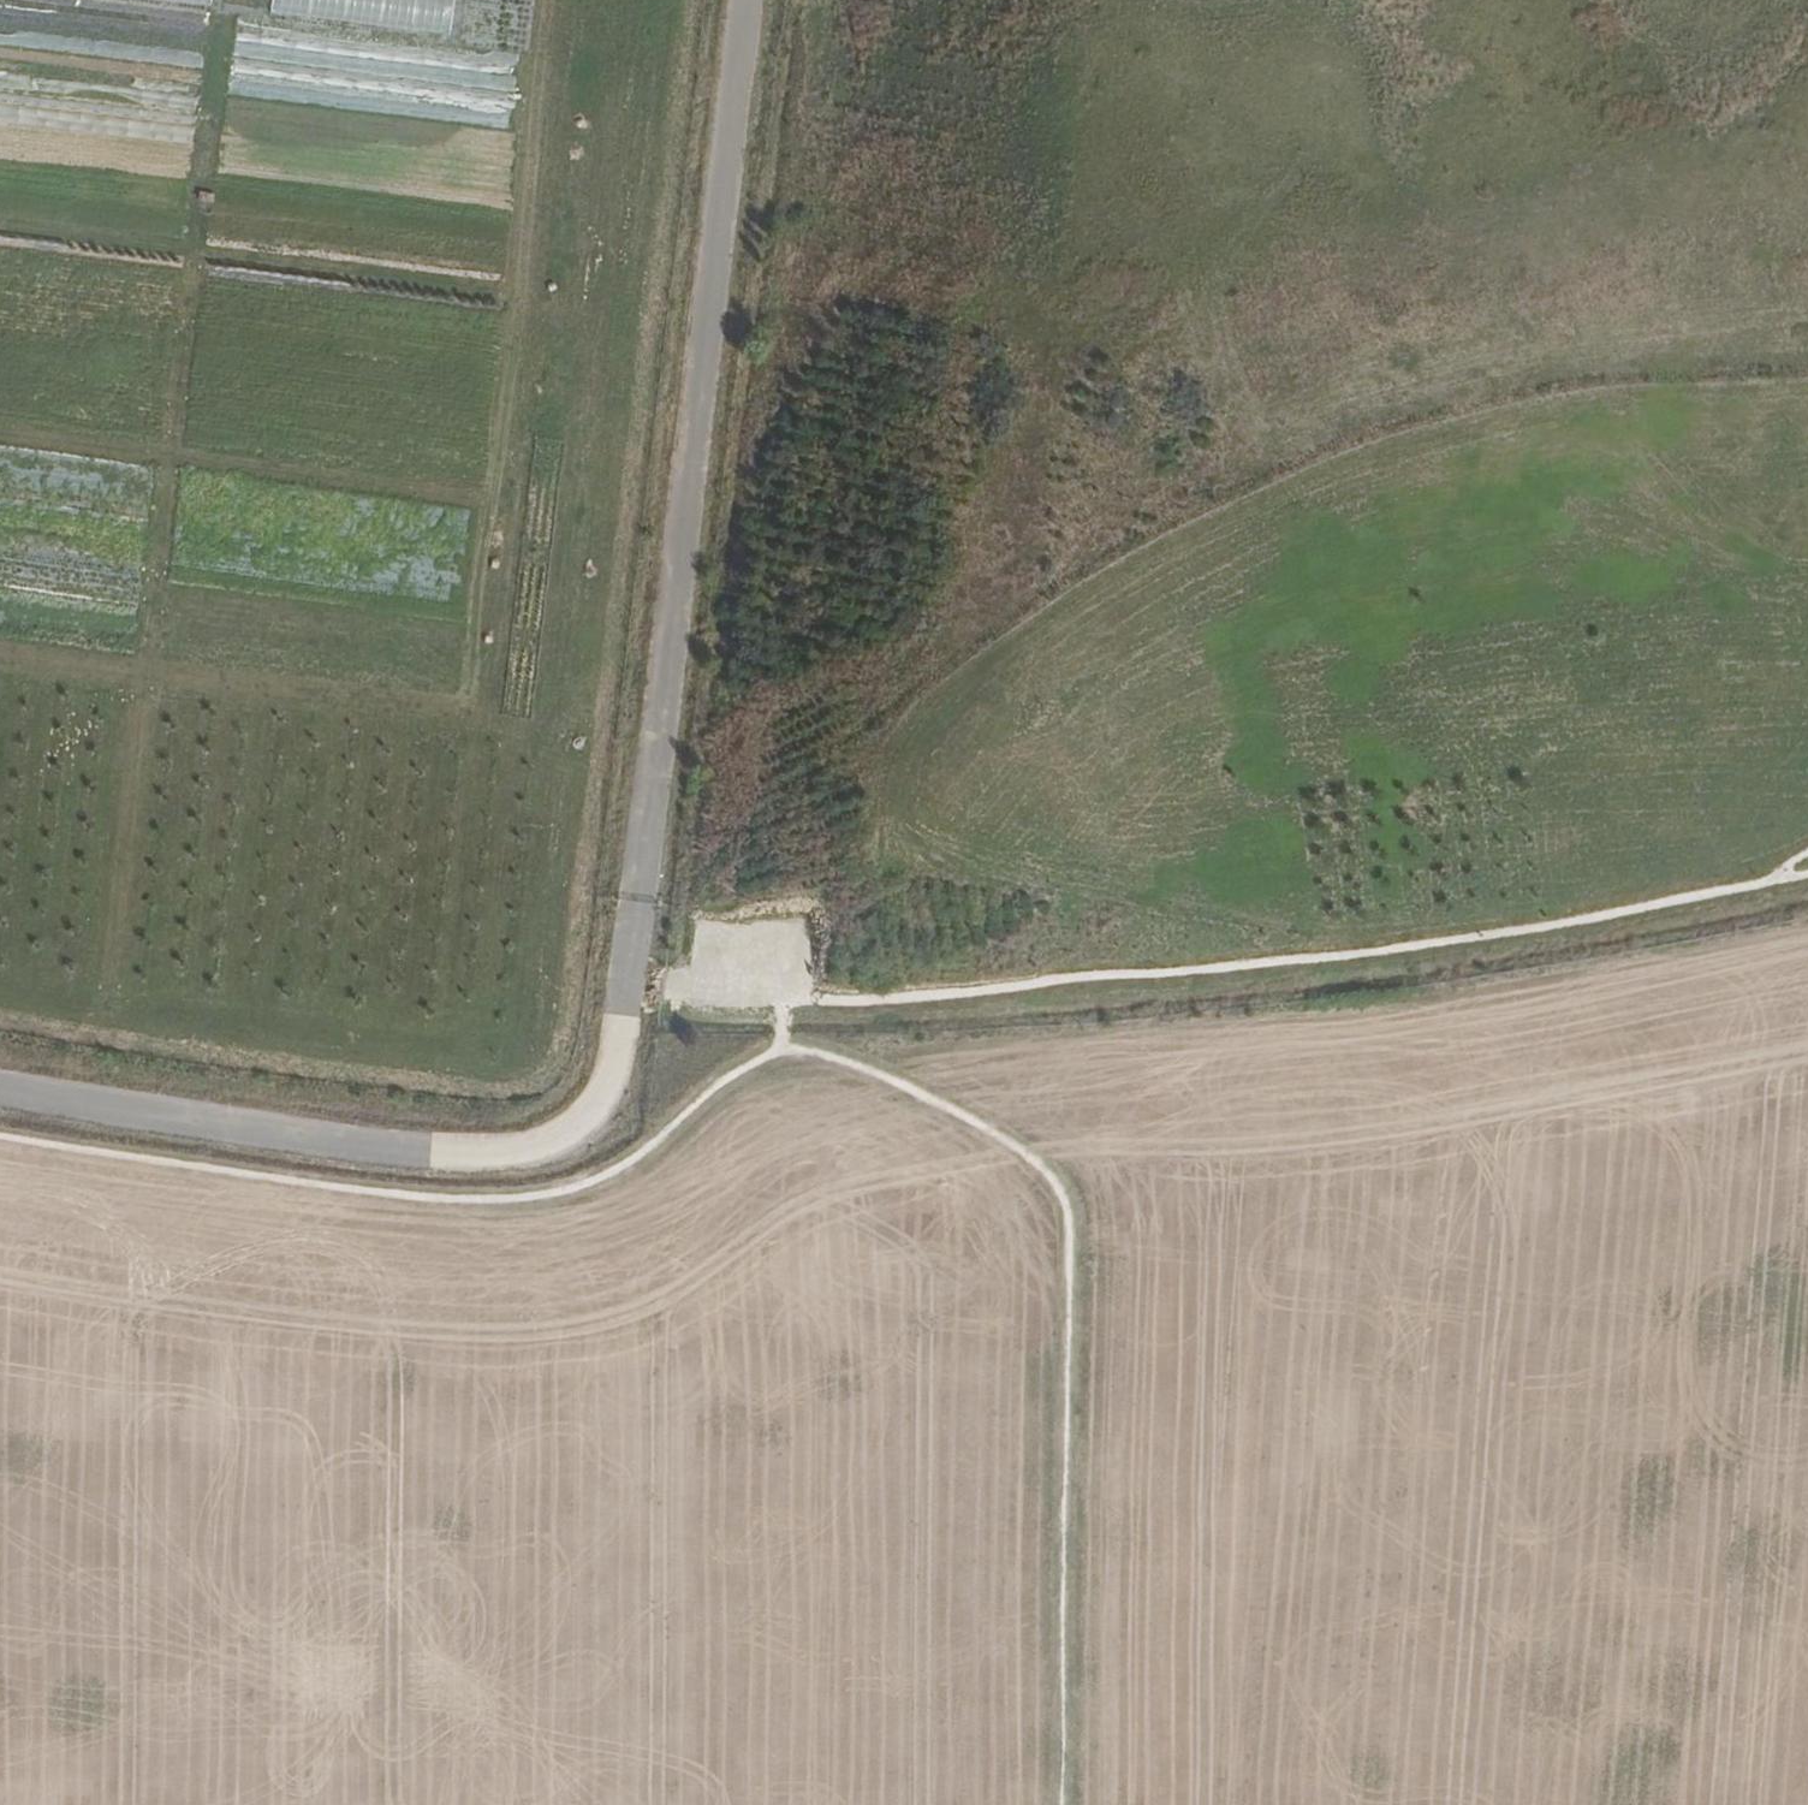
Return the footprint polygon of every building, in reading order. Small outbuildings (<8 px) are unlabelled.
[(271,11),(450,33),(455,0),(273,0),(271,11)]
